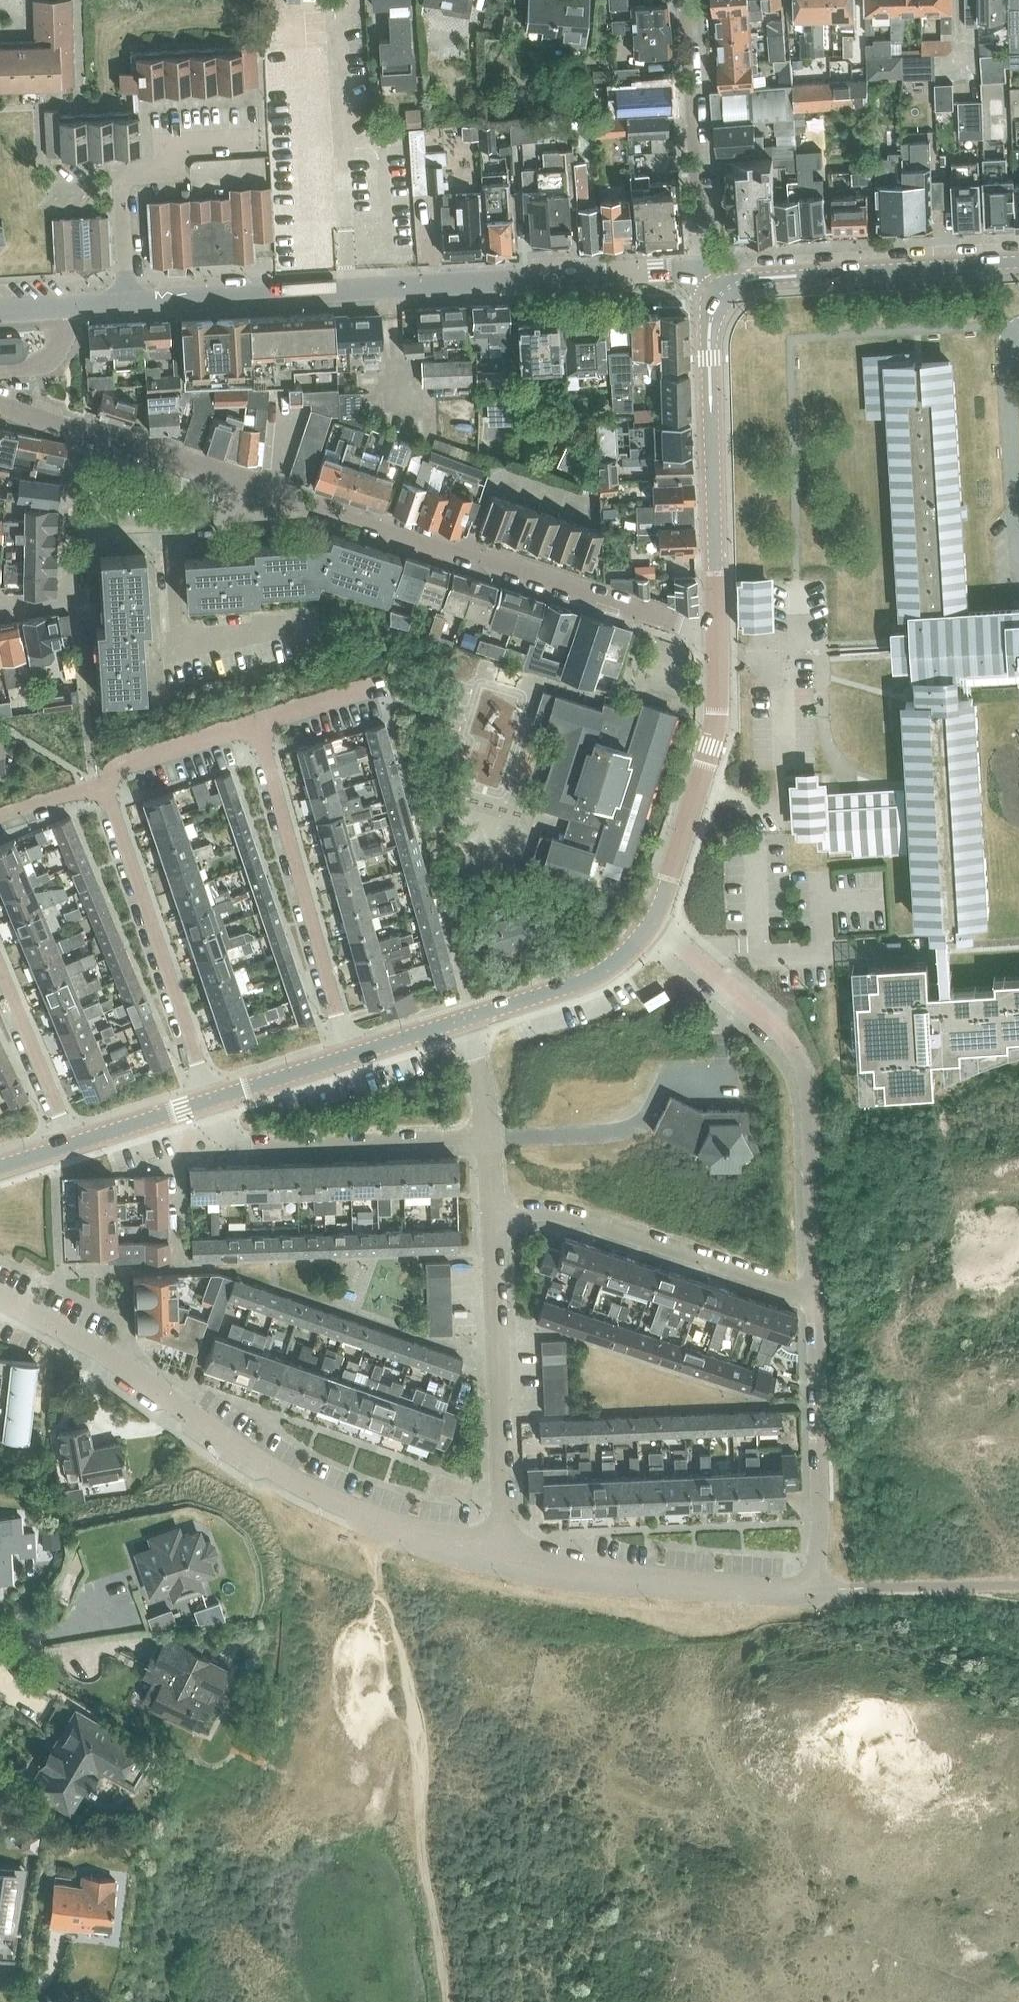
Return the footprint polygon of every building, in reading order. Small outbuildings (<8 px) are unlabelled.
[(60,86),(60,84),(73,84),(70,0),(32,0),(34,44),(0,45),(0,88),(60,86)] [(378,40),(381,83),(395,82),(396,88),(415,87),(413,56),(410,56),(406,2),(408,2),(408,0),(371,0),(371,4),(388,3),(390,39),(378,40)] [(423,0),(422,4),(442,8),(442,12),(468,17),(471,0),(423,0)] [(525,28),(530,28),(530,24),(541,25),(540,39),(569,42),(568,54),(584,55),(588,12),(574,11),(575,0),(527,0),(525,28)] [(716,10),(753,8),(752,0),(714,0),(714,11),(716,10)] [(814,46),(813,0),(794,0),(795,17),(795,19),(804,19),(804,32),(799,32),(800,56),(814,55),(814,46)] [(814,46),(824,46),(823,19),(832,18),(831,0),(813,0),(814,46)] [(832,18),(854,18),(854,0),(831,0),(832,18)] [(890,13),(890,0),(865,0),(865,33),(873,33),(873,13),(890,13)] [(890,13),(891,41),(902,40),(904,12),(921,12),(921,0),(890,0),(890,13)] [(921,12),(940,12),(941,38),(951,38),(952,38),(951,0),(921,0),(921,12)] [(1008,16),(1008,0),(965,0),(965,26),(979,25),(979,16),(1008,16)] [(1009,52),(1018,52),(1018,0),(1008,0),(1008,16),(1009,52)] [(630,5),(632,30),(668,28),(666,3),(630,5)] [(716,10),(718,37),(750,34),(749,18),(762,17),(761,7),(753,8),(716,10)] [(765,17),(766,33),(783,31),(781,16),(765,17)] [(483,17),(482,26),(493,28),(495,19),(483,17)] [(611,19),(612,32),(622,31),(622,18),(611,19)] [(668,28),(632,30),(634,55),(670,53),(668,28)] [(783,31),(766,33),(768,59),(773,59),(785,58),(783,31)] [(844,34),(844,55),(854,54),(854,33),(844,34)] [(718,37),(720,63),(757,60),(756,50),(751,50),(750,34),(718,37)] [(921,39),(921,53),(946,52),(952,45),(951,38),(921,39)] [(120,89),(131,89),(132,102),(133,110),(59,114),(58,110),(44,111),(47,156),(60,155),(60,156),(141,152),(138,102),(138,93),(243,87),(243,86),(257,86),(255,40),(240,41),(241,46),(129,52),(130,71),(119,71),(120,89)] [(992,41),(979,42),(980,52),(993,51),(992,41)] [(865,43),(866,54),(880,54),(891,54),(891,42),(865,43)] [(1009,54),(1010,67),(1018,66),(1018,52),(1009,52),(1009,54)] [(891,54),(880,54),(881,78),(902,77),(902,55),(902,54),(891,54)] [(902,77),(902,78),(935,78),(934,54),(902,55),(902,77)] [(1010,74),(1010,67),(1009,54),(980,55),(981,75),(1010,74)] [(791,58),(785,58),(773,59),(774,70),(778,69),(779,85),(793,84),(791,58)] [(802,58),(792,59),(793,67),(803,66),(802,58)] [(719,64),(721,89),(755,87),(753,71),(758,71),(757,60),(720,63),(719,64)] [(637,67),(625,68),(614,69),(616,84),(626,83),(638,81),(637,67)] [(593,83),(610,82),(610,69),(592,70),(593,83)] [(866,79),(851,80),(853,107),(867,106),(867,102),(866,89),(866,79)] [(851,80),(793,83),(793,84),(795,111),(805,110),(853,107),(851,80)] [(953,83),(934,84),(935,109),(954,109),(953,83)] [(721,89),(712,90),(715,122),(755,119),(794,116),(794,111),(795,111),(793,84),(779,85),(755,87),(721,89)] [(1011,86),(1012,110),(1018,109),(1018,86),(1011,86)] [(982,100),(958,101),(959,138),(983,137),(982,100)] [(420,126),(418,107),(403,108),(405,127),(420,126)] [(795,111),(794,111),(794,116),(794,118),(795,128),(795,132),(806,132),(805,110),(795,111)] [(668,133),(667,114),(626,116),(627,135),(668,133)] [(626,116),(593,119),(594,137),(627,135),(626,116)] [(793,118),(775,119),(776,133),(794,133),(793,118)] [(582,119),(571,119),(571,128),(583,128),(582,119)] [(755,119),(715,122),(717,153),(754,149),(757,149),(757,147),(764,146),(763,145),(763,134),(756,135),(755,119)] [(536,121),(509,123),(510,141),(537,139),(536,121)] [(476,125),(461,126),(462,140),(477,139),(476,125)] [(494,147),(492,125),(478,126),(480,148),(494,147)] [(407,129),(409,154),(412,192),(426,192),(442,190),(443,189),(445,188),(445,180),(442,181),(440,162),(439,151),(425,152),(422,127),(407,129)] [(911,141),(901,142),(902,151),(902,155),(903,155),(903,166),(905,228),(913,228),(913,227),(932,226),(931,204),(941,204),(941,181),(930,181),(929,141),(911,141)] [(757,149),(754,149),(755,157),(767,157),(767,158),(772,158),(797,157),(796,144),(777,144),(771,145),(763,145),(764,146),(757,147),(757,149)] [(531,245),(571,243),(569,205),(576,204),(572,149),(542,151),(543,168),(521,169),(524,214),(529,214),(531,245)] [(821,149),(797,150),(797,153),(798,166),(799,179),(803,231),(812,231),(815,234),(822,233),(825,230),(826,230),(833,230),(832,196),(824,196),(824,193),(823,177),(812,178),(811,165),(822,164),(821,149)] [(888,156),(875,156),(877,189),(881,189),(882,227),(897,227),(897,228),(905,228),(903,166),(903,155),(902,155),(902,151),(888,151),(888,156)] [(727,209),(724,212),(725,222),(728,225),(731,224),(732,237),(748,236),(749,237),(773,235),(767,158),(767,157),(755,157),(730,159),(731,168),(727,169),(730,208),(727,209)] [(1016,226),(1014,185),(1014,178),(1007,178),(1006,158),(983,159),(984,179),(985,227),(1001,227),(1016,226)] [(978,160),(951,161),(952,181),(955,229),(982,228),(978,160)] [(589,178),(588,162),(586,162),(586,161),(574,162),(579,246),(600,244),(597,205),(588,206),(587,179),(589,178)] [(871,170),(850,171),(850,172),(852,172),(852,184),(871,184),(871,170)] [(507,173),(480,175),(481,184),(480,184),(481,192),(485,254),(501,253),(500,251),(514,251),(510,182),(507,182),(507,173)] [(631,186),(630,186),(634,243),(651,242),(651,252),(662,251),(662,250),(682,249),(680,219),(672,220),(669,182),(649,183),(648,174),(637,175),(630,175),(631,186)] [(791,198),(777,199),(780,233),(782,233),(782,236),(792,235),(792,232),(803,231),(799,179),(789,180),(791,198)] [(275,234),(273,204),(272,185),(228,188),(229,197),(147,202),(151,265),(167,264),(168,274),(184,274),(183,263),(254,259),(253,235),(275,234)] [(442,204),(439,204),(443,255),(480,253),(476,191),(442,194),(442,204)] [(866,195),(832,196),(833,230),(857,229),(857,232),(867,232),(866,228),(867,228),(866,195)] [(630,239),(628,198),(600,200),(603,244),(621,243),(621,239),(630,239)] [(92,264),(111,263),(108,215),(52,218),(55,266),(82,265),(82,268),(92,268),(92,264)] [(507,304),(505,304),(472,306),(473,326),(474,334),(489,334),(489,338),(501,337),(501,344),(509,344),(509,337),(507,304)] [(464,306),(440,307),(442,345),(446,345),(465,344),(464,332),(466,332),(464,306)] [(442,345),(440,307),(416,309),(417,335),(418,335),(418,339),(403,340),(404,353),(434,352),(443,351),(442,345)] [(646,355),(659,355),(658,311),(658,314),(639,314),(639,318),(630,319),(631,350),(632,381),(647,382),(646,355)] [(660,355),(660,371),(689,370),(688,362),(687,311),(658,311),(659,355),(660,355)] [(382,347),(380,319),(380,312),(365,313),(365,315),(353,316),(353,313),(334,314),(335,336),(337,368),(350,368),(349,349),(382,347)] [(288,403),(310,402),(329,401),(329,410),(328,413),(332,415),(332,416),(339,416),(338,389),(301,391),(301,384),(295,384),(294,371),(336,368),(333,313),(250,317),(253,386),(287,385),(288,403)] [(566,358),(564,327),(556,328),(555,318),(509,320),(512,368),(559,365),(558,358),(565,358),(566,358)] [(168,320),(142,322),(144,357),(170,356),(168,320)] [(181,324),(183,357),(184,377),(184,389),(252,386),(249,320),(181,324)] [(142,322),(108,324),(111,355),(112,367),(144,364),(144,357),(142,322)] [(111,355),(108,324),(89,325),(91,355),(85,355),(86,370),(102,369),(101,356),(111,355)] [(566,358),(565,358),(565,370),(605,367),(603,346),(609,346),(607,325),(564,327),(566,358)] [(0,361),(18,360),(19,360),(21,359),(24,356),(25,354),(27,351),(27,347),(27,345),(27,343),(26,341),(24,339),(21,337),(19,335),(5,336),(0,336),(0,361)] [(443,351),(434,352),(434,359),(447,358),(446,345),(442,345),(443,351)] [(609,381),(632,381),(631,350),(607,351),(609,381)] [(964,606),(959,516),(964,516),(963,504),(958,504),(950,361),(917,363),(916,350),(862,353),(863,369),(867,369),(866,365),(867,365),(870,406),(890,405),(903,617),(916,616),(916,629),(917,634),(918,659),(921,701),(906,702),(912,796),(904,796),(904,792),(823,797),(822,785),(815,785),(815,781),(803,781),(803,786),(796,787),(797,799),(789,800),(790,809),(797,809),(798,822),(801,822),(802,829),(819,828),(820,842),(832,841),(832,844),(857,842),(857,849),(906,846),(906,843),(915,843),(919,922),(934,921),(935,933),(972,931),(971,919),(986,918),(972,698),(957,699),(956,685),(1018,682),(1018,603),(964,606)] [(182,357),(173,358),(174,376),(179,375),(179,377),(184,377),(183,357),(182,357)] [(472,383),(472,359),(422,360),(423,385),(472,383)] [(159,366),(145,366),(146,380),(146,393),(180,391),(180,390),(179,377),(179,375),(174,376),(160,376),(159,366)] [(660,371),(661,398),(689,398),(689,370),(660,371)] [(508,385),(507,372),(476,373),(477,386),(508,385)] [(87,376),(87,387),(96,387),(113,386),(114,390),(114,393),(121,392),(121,384),(113,385),(113,374),(87,376)] [(632,381),(609,381),(612,410),(632,411),(632,404),(632,389),(632,381)] [(96,387),(87,387),(88,400),(96,400),(96,387)] [(246,388),(239,388),(212,389),(213,405),(245,403),(246,388)] [(254,424),(243,423),(239,461),(254,462),(256,439),(263,439),(267,406),(268,390),(248,388),(246,404),(255,405),(254,424)] [(338,389),(339,416),(339,424),(361,422),(359,390),(344,391),(343,388),(338,389)] [(187,429),(183,441),(203,448),(214,416),(213,405),(212,389),(194,390),(194,394),(193,407),(192,413),(187,429)] [(180,391),(146,393),(148,430),(179,429),(178,404),(178,396),(180,395),(183,395),(194,394),(194,390),(180,390),(180,391)] [(96,413),(130,424),(137,402),(103,391),(96,413)] [(689,398),(661,398),(662,416),(690,416),(689,398)] [(654,407),(633,408),(633,417),(654,417),(654,407)] [(311,409),(304,431),(324,438),(332,416),(311,409)] [(214,416),(203,448),(226,455),(239,461),(243,423),(243,418),(226,413),(224,420),(214,416)] [(617,418),(595,420),(597,448),(598,457),(609,456),(619,455),(619,446),(617,418)] [(690,423),(652,425),(653,456),(654,456),(691,455),(690,423)] [(312,485),(331,491),(352,428),(344,425),(333,458),(323,455),(312,485)] [(331,491),(348,497),(362,455),(352,452),(360,430),(352,428),(331,491)] [(35,455),(39,437),(0,429),(0,431),(0,460),(12,462),(12,460),(31,464),(33,465),(35,455)] [(304,431),(300,443),(320,449),(324,438),(304,431)] [(380,433),(378,441),(386,443),(388,435),(380,433)] [(380,461),(366,503),(384,509),(394,478),(386,475),(390,465),(387,464),(390,455),(400,459),(397,468),(402,470),(411,443),(388,435),(386,443),(382,455),(380,461)] [(39,437),(35,455),(45,457),(43,467),(61,471),(67,443),(39,437)] [(434,438),(430,449),(460,460),(474,465),(478,454),(434,438)] [(300,443),(296,454),(316,461),(320,449),(300,443)] [(638,447),(630,448),(630,457),(639,457),(638,447)] [(348,497),(366,503),(380,461),(382,455),(364,449),(362,455),(348,497)] [(460,460),(430,449),(426,459),(434,462),(428,479),(439,483),(445,466),(457,470),(460,460)] [(316,461),(296,454),(288,477),(309,484),(316,461)] [(630,457),(621,457),(621,467),(640,467),(654,466),(654,478),(691,477),(691,455),(654,456),(653,456),(640,457),(639,457),(630,457)] [(597,482),(599,482),(615,481),(614,457),(596,458),(597,482)] [(415,519),(425,488),(428,479),(434,462),(426,459),(422,458),(413,483),(403,480),(392,511),(415,519)] [(481,467),(474,465),(460,460),(457,470),(455,475),(476,482),(481,467)] [(31,464),(28,479),(34,480),(37,466),(33,465),(31,464)] [(28,479),(20,478),(18,491),(6,490),(5,498),(16,500),(57,505),(59,483),(46,481),(34,480),(28,479)] [(616,492),(615,481),(599,482),(600,493),(616,492)] [(649,500),(649,504),(692,503),(692,481),(652,483),(653,500),(649,500)] [(438,527),(448,495),(425,488),(415,519),(438,527)] [(448,495),(438,527),(458,533),(471,497),(450,490),(448,495)] [(480,530),(501,537),(513,503),(491,496),(480,530)] [(501,537),(523,544),(535,510),(513,503),(501,537)] [(692,503),(649,504),(636,504),(637,538),(658,537),(658,550),(694,549),(692,503)] [(3,518),(3,531),(57,530),(56,509),(23,509),(23,518),(3,518)] [(523,544),(545,551),(556,517),(535,510),(523,544)] [(545,551),(567,558),(578,525),(556,517),(545,551)] [(578,525),(567,558),(591,566),(602,532),(578,525)] [(23,539),(23,550),(57,550),(57,530),(3,531),(3,539),(23,539)] [(386,600),(400,556),(332,534),(329,542),(253,547),(253,555),(184,559),(187,604),(258,600),(258,592),(316,589),(320,578),(386,600)] [(5,562),(5,571),(57,571),(57,550),(23,550),(23,562),(5,562)] [(145,554),(100,556),(104,626),(96,626),(100,698),(145,695),(141,626),(149,625),(145,554)] [(394,589),(416,596),(427,563),(405,556),(394,589)] [(427,563),(416,596),(438,603),(448,570),(427,563)] [(647,568),(634,568),(634,578),(647,578),(647,568)] [(57,571),(5,571),(5,580),(25,580),(25,593),(57,593),(57,571)] [(446,606),(464,611),(474,578),(453,571),(440,608),(445,610),(446,606)] [(673,576),(674,581),(674,593),(667,593),(667,603),(696,612),(697,612),(695,580),(692,580),(691,576),(673,576)] [(474,578),(464,611),(481,617),(480,621),(484,622),(496,585),(474,578)] [(647,583),(647,578),(634,578),(609,579),(610,584),(648,596),(647,583)] [(767,580),(735,581),(736,625),(757,624),(768,624),(768,613),(767,580)] [(494,621),(511,627),(522,593),(500,586),(488,624),(492,625),(494,621)] [(522,593),(511,627),(511,628),(528,634),(526,638),(531,639),(544,601),(522,593)] [(580,613),(548,602),(534,645),(530,643),(526,654),(522,667),(534,671),(540,655),(546,636),(570,644),(580,613)] [(411,615),(390,610),(390,623),(407,628),(410,620),(411,615)] [(427,639),(452,648),(454,640),(439,636),(444,619),(442,619),(443,614),(436,611),(434,616),(428,635),(427,639)] [(22,620),(26,639),(29,664),(40,662),(40,658),(55,655),(53,647),(62,646),(63,645),(58,613),(22,620)] [(561,677),(592,687),(598,669),(616,675),(631,628),(613,622),(580,613),(570,644),(564,663),(560,676),(561,677)] [(410,620),(407,628),(414,630),(416,621),(410,620)] [(0,655),(6,687),(18,684),(13,658),(23,657),(17,621),(0,624),(0,653),(0,655)] [(463,630),(459,646),(461,647),(473,650),(477,635),(463,630)] [(489,642),(485,653),(501,658),(505,647),(489,642)] [(501,658),(501,659),(522,667),(526,654),(505,647),(501,658)] [(540,655),(534,671),(560,679),(561,677),(560,676),(564,663),(540,655)] [(50,700),(49,692),(41,693),(43,710),(72,706),(69,690),(62,691),(63,698),(50,700)] [(538,835),(529,866),(539,869),(539,871),(565,880),(562,890),(573,894),(577,883),(580,884),(591,850),(628,861),(674,713),(642,703),(638,713),(603,702),(600,709),(543,691),(533,721),(560,730),(542,789),(532,785),(526,803),(543,809),(568,817),(561,840),(550,836),(549,839),(538,835)] [(0,715),(11,713),(9,700),(0,701),(0,713),(0,715)] [(366,727),(367,729),(372,749),(391,744),(385,722),(366,727)] [(296,746),(303,770),(355,755),(353,747),(337,751),(333,749),(331,740),(323,742),(322,738),(296,746)] [(361,745),(353,747),(355,755),(366,752),(365,746),(361,745)] [(373,754),(379,774),(397,769),(391,748),(373,754)] [(303,770),(310,793),(342,784),(339,774),(359,769),(355,755),(303,770)] [(397,769),(379,774),(385,795),(403,790),(397,769)] [(223,798),(224,798),(239,793),(231,771),(216,776),(220,789),(208,793),(209,797),(192,803),(194,808),(196,807),(199,806),(208,803),(223,798)] [(310,793),(316,816),(361,804),(358,794),(346,798),(342,784),(310,793)] [(144,800),(151,823),(181,813),(173,790),(144,800)] [(224,798),(231,821),(246,816),(239,793),(224,798)] [(387,800),(392,821),(411,816),(405,795),(387,800)] [(199,806),(196,807),(199,816),(210,812),(208,803),(199,806)] [(316,816),(323,840),(356,831),(352,819),(373,814),(370,803),(361,805),(361,804),(316,816)] [(159,845),(188,835),(195,833),(192,822),(185,824),(181,813),(151,823),(159,845)] [(51,822),(52,824),(60,842),(78,835),(69,815),(51,822)] [(385,815),(373,818),(375,825),(387,822),(385,815)] [(231,821),(239,843),(254,838),(246,816),(231,821)] [(411,816),(392,821),(398,842),(416,837),(411,816)] [(42,828),(34,832),(38,841),(39,843),(46,839),(42,828)] [(323,840),(329,863),(382,849),(379,841),(370,843),(370,842),(360,845),(356,831),(323,840)] [(159,845),(166,867),(196,857),(213,851),(210,841),(192,847),(188,835),(159,845)] [(239,843),(246,865),(261,860),(254,838),(239,843)] [(22,862),(43,853),(39,843),(38,841),(17,850),(13,839),(0,844),(0,871),(22,862)] [(62,848),(70,868),(88,861),(80,841),(62,848)] [(400,846),(405,867),(423,862),(418,842),(400,846)] [(329,863),(336,887),(362,879),(358,865),(376,860),(376,858),(391,854),(389,848),(382,850),(382,849),(329,863)] [(166,867),(174,889),(203,880),(196,857),(166,867)] [(246,865),(253,887),(269,882),(261,860),(246,865)] [(88,861),(70,868),(78,887),(96,880),(88,861)] [(4,895),(31,884),(50,876),(47,869),(36,874),(34,869),(27,873),(22,862),(0,871),(0,886),(4,895)] [(423,862),(405,867),(411,888),(429,883),(423,862)] [(174,889),(181,912),(230,895),(228,888),(217,891),(212,876),(203,880),(174,889)] [(336,887),(342,910),(394,895),(401,893),(398,882),(365,892),(362,879),(336,887)] [(253,887),(261,910),(276,904),(269,882),(253,887)] [(4,895),(13,917),(40,906),(68,895),(63,885),(34,890),(31,884),(4,895)] [(536,889),(544,915),(559,910),(551,884),(536,889)] [(79,893),(88,912),(106,905),(98,885),(79,893)] [(412,893),(418,914),(436,909),(430,888),(412,893)] [(246,890),(230,895),(232,901),(248,895),(246,890)] [(181,912),(189,934),(218,924),(223,922),(219,909),(233,905),(232,901),(230,895),(181,912)] [(342,910),(349,933),(375,926),(371,914),(398,907),(394,895),(342,910)] [(261,910),(268,932),(284,927),(276,904),(261,910)] [(106,905),(88,912),(96,932),(114,924),(106,905)] [(13,917),(22,939),(49,928),(40,906),(13,917)] [(77,906),(62,912),(66,921),(81,915),(77,906)] [(436,909),(418,914),(424,934),(442,929),(436,909)] [(536,938),(532,928),(526,909),(483,923),(492,952),(536,938)] [(189,934),(196,956),(226,946),(218,924),(189,934)] [(355,957),(408,942),(413,941),(411,932),(398,936),(398,933),(378,939),(375,926),(349,933),(355,957)] [(480,926),(475,927),(478,939),(484,937),(480,926)] [(268,932),(276,954),(291,949),(284,927),(268,932)] [(31,961),(58,950),(84,939),(80,929),(54,939),(49,928),(22,939),(31,961)] [(98,937),(106,956),(125,949),(117,930),(98,937)] [(246,930),(243,931),(246,939),(249,938),(254,937),(252,933),(246,930)] [(425,939),(431,961),(449,956),(443,934),(425,939)] [(196,956),(204,978),(233,968),(229,956),(252,948),(249,938),(246,939),(226,946),(196,956)] [(355,957),(362,980),(394,971),(390,958),(411,953),(408,942),(355,957)] [(125,949),(106,956),(114,976),(133,969),(125,949)] [(276,954),(283,976),(299,971),(291,949),(276,954)] [(31,961),(40,984),(67,972),(96,961),(92,951),(63,963),(58,950),(31,961)] [(449,956),(431,961),(438,984),(456,979),(449,956)] [(1004,987),(1005,995),(930,1000),(927,961),(869,964),(871,999),(858,1000),(862,1063),(875,1062),(877,1095),(935,1092),(933,1058),(962,1057),(962,1047),(1010,1044),(1009,1036),(1018,1036),(1018,986),(1004,987)] [(211,1001),(241,991),(243,990),(244,994),(263,988),(261,979),(251,983),(244,965),(233,968),(204,978),(211,1001)] [(406,967),(394,971),(362,980),(368,1003),(378,1001),(382,1015),(415,1006),(411,990),(394,995),(391,985),(410,980),(406,967)] [(283,976),(291,998),(306,993),(299,971),(283,976)] [(40,984),(49,1006),(76,994),(67,972),(40,984)] [(117,981),(125,1001),(143,993),(135,973),(117,981)] [(95,980),(79,987),(82,992),(97,986),(95,980)] [(663,988),(643,1001),(648,1009),(668,996),(663,988)] [(211,1001),(219,1023),(248,1013),(241,991),(211,1001)] [(143,993),(125,1001),(133,1020),(151,1013),(143,993)] [(306,993),(291,998),(299,1021),(314,1016),(306,993)] [(49,1006),(58,1028),(85,1017),(102,1010),(99,1002),(98,999),(81,1005),(76,994),(49,1006)] [(111,998),(99,1002),(102,1010),(114,1005),(111,998)] [(248,1013),(219,1023),(226,1046),(256,1036),(252,1024),(266,1019),(262,1008),(248,1013)] [(134,1023),(143,1045),(161,1037),(152,1016),(134,1023)] [(58,1028),(67,1050),(94,1039),(85,1017),(58,1028)] [(111,1024),(99,1028),(102,1036),(114,1031),(111,1024)] [(161,1037),(143,1045),(152,1067),(170,1060),(161,1037)] [(67,1050),(76,1072),(103,1061),(94,1039),(67,1050)] [(125,1046),(110,1052),(112,1057),(128,1051),(125,1046)] [(17,1074),(7,1053),(0,1056),(0,1083),(17,1074)] [(103,1061),(76,1072),(85,1095),(133,1075),(129,1064),(108,1073),(103,1061)] [(0,1083),(0,1086),(10,1105),(28,1096),(17,1074),(0,1083)] [(653,1131),(655,1132),(708,1157),(709,1166),(739,1165),(739,1156),(758,1146),(747,1125),(747,1109),(699,1110),(670,1095),(653,1131)] [(429,1158),(430,1189),(431,1203),(435,1203),(438,1203),(442,1202),(442,1189),(457,1188),(456,1157),(429,1158)] [(429,1158),(403,1159),(404,1190),(430,1189),(429,1158)] [(376,1159),(350,1160),(351,1192),(377,1191),(376,1159)] [(376,1159),(377,1191),(378,1213),(390,1212),(389,1190),(404,1190),(403,1159),(376,1159)] [(350,1160),(323,1161),(325,1211),(336,1211),(335,1192),(351,1192),(350,1160)] [(323,1161),(297,1162),(298,1193),(313,1193),(313,1212),(325,1211),(323,1161)] [(270,1163),(271,1194),(272,1205),(262,1205),(262,1218),(280,1217),(280,1205),(281,1205),(281,1194),(298,1193),(297,1162),(270,1163)] [(245,1195),(271,1194),(270,1163),(244,1164),(245,1195)] [(218,1196),(245,1195),(244,1164),(217,1165),(218,1196)] [(191,1197),(218,1196),(217,1165),(190,1166),(191,1197)] [(144,1191),(145,1200),(167,1199),(166,1175),(134,1176),(134,1191),(144,1191)] [(78,1178),(79,1203),(115,1201),(114,1176),(78,1178)] [(149,1224),(168,1223),(167,1199),(145,1200),(145,1224),(149,1224)] [(79,1203),(79,1227),(116,1225),(116,1216),(125,1215),(125,1201),(115,1201),(79,1203)] [(372,1210),(358,1210),(359,1218),(359,1221),(372,1221),(372,1218),(372,1210)] [(219,1221),(212,1222),(212,1230),(220,1230),(219,1221)] [(168,1223),(149,1224),(149,1235),(168,1235),(168,1223)] [(116,1225),(79,1227),(80,1251),(107,1250),(108,1261),(168,1258),(168,1239),(117,1241),(116,1225)] [(434,1229),(434,1248),(459,1247),(459,1228),(434,1229)] [(406,1250),(405,1229),(381,1230),(381,1250),(406,1250)] [(429,1229),(405,1229),(406,1250),(429,1249),(429,1229)] [(376,1230),(352,1231),(353,1251),(377,1250),(376,1230)] [(353,1251),(352,1231),(328,1232),(328,1252),(353,1251)] [(300,1253),(299,1233),(275,1234),(275,1254),(300,1253)] [(323,1233),(299,1233),(300,1253),(324,1252),(323,1233)] [(247,1255),(246,1235),(222,1236),(222,1256),(247,1255)] [(270,1235),(246,1235),(247,1255),(271,1254),(270,1235)] [(192,1237),(193,1257),(217,1257),(217,1236),(192,1237)] [(556,1263),(578,1270),(587,1244),(563,1237),(559,1250),(546,1246),(538,1271),(552,1276),(556,1263)] [(587,1273),(601,1278),(610,1252),(587,1244),(578,1270),(572,1289),(581,1292),(587,1273)] [(601,1278),(624,1286),(633,1260),(610,1252),(601,1278)] [(425,1260),(426,1273),(451,1272),(450,1259),(425,1260)] [(624,1286),(648,1293),(656,1267),(633,1260),(624,1286)] [(663,1323),(664,1321),(679,1275),(656,1267),(648,1293),(659,1297),(653,1315),(657,1317),(653,1329),(661,1331),(663,1323)] [(426,1273),(426,1285),(451,1284),(451,1272),(426,1273)] [(222,1274),(212,1302),(206,1319),(197,1345),(208,1349),(202,1364),(226,1372),(237,1341),(243,1325),(231,1321),(225,1337),(214,1333),(227,1296),(233,1277),(222,1273),(222,1274)] [(211,1273),(202,1298),(212,1302),(222,1274),(217,1273),(211,1273)] [(142,1277),(132,1277),(134,1343),(136,1343),(137,1347),(141,1349),(146,1349),(151,1346),(153,1341),(160,1343),(162,1338),(196,1350),(197,1345),(206,1319),(186,1312),(188,1306),(175,1302),(174,1275),(142,1276),(142,1277)] [(691,1318),(694,1309),(703,1283),(679,1275),(664,1321),(676,1325),(680,1314),(691,1318)] [(233,1277),(227,1296),(250,1304),(256,1285),(233,1277)] [(550,1280),(547,1289),(557,1293),(561,1284),(550,1280)] [(694,1309),(717,1316),(726,1290),(703,1283),(694,1309)] [(426,1285),(427,1296),(452,1295),(451,1284),(426,1285)] [(256,1285),(250,1304),(270,1311),(276,1292),(256,1285)] [(572,1289),(568,1302),(577,1305),(581,1292),(572,1289)] [(727,1319),(740,1324),(749,1298),(726,1290),(717,1316),(710,1337),(720,1340),(727,1319)] [(275,1313),(296,1320),(302,1301),(282,1294),(275,1313)] [(427,1296),(427,1309),(452,1308),(452,1295),(427,1296)] [(749,1347),(758,1350),(772,1306),(749,1298),(740,1324),(754,1328),(751,1335),(753,1336),(749,1347)] [(537,1320),(559,1327),(566,1307),(543,1299),(537,1320)] [(611,1300),(607,1313),(615,1316),(619,1303),(611,1300)] [(302,1301),(296,1320),(315,1327),(321,1308),(302,1301)] [(619,1303),(615,1316),(624,1319),(628,1306),(619,1303)] [(772,1306),(758,1350),(754,1362),(763,1365),(767,1353),(771,1354),(775,1350),(778,1352),(781,1354),(784,1356),(788,1357),(791,1358),(797,1358),(796,1339),(788,1337),(796,1314),(772,1306)] [(566,1307),(559,1327),(581,1334),(588,1314),(566,1307)] [(427,1309),(428,1320),(452,1319),(452,1308),(427,1309)] [(321,1329),(341,1336),(347,1317),(328,1310),(321,1329)] [(585,1336),(605,1343),(612,1322),(592,1315),(585,1336)] [(347,1317),(341,1336),(361,1343),(367,1324),(347,1317)] [(452,1319),(428,1320),(428,1333),(453,1332),(452,1319)] [(692,1321),(689,1328),(697,1331),(699,1323),(692,1321)] [(612,1322),(605,1343),(627,1350),(634,1329),(612,1322)] [(661,1331),(660,1333),(666,1335),(669,1325),(663,1323),(661,1331)] [(366,1344),(386,1352),(393,1333),(373,1326),(366,1344)] [(226,1372),(249,1380),(260,1349),(262,1343),(262,1344),(266,1333),(254,1329),(248,1345),(237,1341),(226,1372)] [(632,1351),(652,1358),(659,1338),(639,1331),(632,1351)] [(690,1331),(687,1339),(696,1342),(699,1334),(690,1331)] [(266,1333),(262,1344),(270,1346),(274,1334),(267,1332),(266,1333)] [(393,1333),(386,1352),(406,1359),(413,1340),(393,1333)] [(710,1337),(708,1343),(718,1346),(720,1340),(710,1337)] [(542,1339),(542,1351),(566,1350),(566,1338),(542,1339)] [(659,1338),(652,1358),(673,1365),(680,1345),(659,1338)] [(412,1361),(432,1368),(439,1349),(418,1341),(412,1361)] [(303,1342),(299,1354),(308,1357),(310,1351),(312,1345),(303,1342)] [(317,1404),(328,1373),(332,1362),(335,1351),(336,1350),(327,1347),(319,1370),(305,1365),(294,1396),(317,1404)] [(678,1367),(698,1374),(705,1354),(685,1347),(678,1367)] [(249,1380),(271,1388),(282,1357),(260,1349),(249,1380)] [(439,1349),(432,1368),(456,1376),(463,1357),(439,1349)] [(542,1351),(542,1363),(567,1362),(566,1350),(542,1351)] [(310,1351),(308,1357),(307,1360),(315,1362),(318,1354),(310,1351)] [(335,1351),(332,1362),(340,1365),(344,1354),(335,1351)] [(705,1354),(698,1374),(720,1381),(726,1360),(705,1354)] [(271,1388),(294,1396),(305,1365),(282,1357),(271,1388)] [(1,1373),(0,1383),(0,1384),(33,1388),(34,1386),(36,1386),(37,1375),(35,1375),(36,1362),(32,1361),(0,1358),(0,1373),(1,1373)] [(317,1404),(339,1412),(350,1381),(357,1361),(348,1358),(345,1366),(343,1365),(339,1377),(328,1373),(317,1404)] [(362,1420),(373,1389),(382,1365),(374,1362),(370,1375),(366,1374),(362,1385),(350,1381),(339,1412),(362,1420)] [(542,1363),(543,1375),(567,1374),(567,1362),(542,1363)] [(724,1382),(745,1389),(751,1369),(731,1362),(724,1382)] [(751,1369),(745,1389),(768,1397),(775,1377),(751,1369)] [(543,1375),(543,1386),(567,1385),(567,1374),(543,1375)] [(428,1378),(424,1389),(432,1391),(436,1381),(428,1378)] [(31,1413),(31,1411),(33,1412),(34,1400),(32,1400),(33,1393),(33,1388),(0,1384),(0,1409),(31,1413)] [(385,1428),(408,1436),(424,1389),(415,1385),(411,1396),(398,1391),(396,1397),(385,1428)] [(543,1386),(543,1399),(568,1398),(567,1385),(543,1386)] [(362,1420),(385,1428),(396,1397),(373,1389),(362,1420)] [(457,1412),(445,1407),(447,1401),(436,1397),(436,1396),(434,1392),(432,1391),(424,1389),(408,1436),(431,1444),(432,1442),(445,1446),(457,1412)] [(568,1398),(543,1399),(544,1411),(568,1410),(568,1398)] [(28,1439),(28,1436),(30,1437),(32,1425),(29,1425),(30,1418),(31,1413),(0,1409),(0,1436),(28,1439)] [(780,1410),(755,1411),(756,1431),(781,1430),(780,1410)] [(756,1431),(755,1411),(734,1411),(735,1432),(756,1431)] [(729,1412),(707,1413),(708,1433),(730,1432),(729,1412)] [(708,1433),(707,1413),(686,1413),(687,1433),(708,1433)] [(681,1414),(659,1415),(660,1435),(682,1434),(681,1414)] [(660,1435),(659,1415),(638,1416),(639,1435),(660,1435)] [(632,1416),(611,1417),(612,1437),(633,1436),(632,1416)] [(612,1437),(611,1417),(590,1418),(591,1437),(612,1437)] [(585,1418),(564,1419),(565,1439),(585,1438),(585,1418)] [(565,1439),(564,1419),(538,1419),(539,1439),(565,1439)] [(121,1442),(93,1447),(89,1427),(60,1432),(69,1481),(84,1478),(84,1480),(127,1472),(121,1442)] [(745,1471),(733,1471),(734,1504),(758,1503),(757,1470),(756,1446),(744,1446),(745,1471)] [(673,1474),(661,1474),(662,1507),(686,1506),(685,1473),(685,1462),(684,1452),(684,1448),(672,1448),(673,1474)] [(578,1465),(565,1465),(566,1477),(566,1494),(566,1510),(590,1509),(589,1477),(588,1449),(578,1449),(579,1458),(578,1458),(578,1465)] [(612,1449),(600,1449),(601,1459),(613,1458),(612,1449)] [(648,1474),(637,1475),(638,1508),(662,1507),(661,1474),(660,1450),(648,1451),(648,1474)] [(699,1473),(685,1473),(686,1506),(710,1505),(709,1472),(708,1452),(698,1453),(699,1473)] [(781,1470),(757,1470),(758,1503),(783,1502),(782,1489),(796,1488),(795,1453),(780,1453),(781,1470)] [(629,1475),(613,1476),(614,1508),(638,1508),(637,1475),(636,1455),(628,1455),(629,1475)] [(601,1476),(589,1477),(590,1509),(614,1508),(613,1476),(613,1458),(601,1459),(601,1476)] [(566,1477),(565,1465),(526,1467),(527,1499),(541,1498),(542,1511),(566,1510),(566,1494),(566,1477)] [(733,1471),(709,1472),(710,1505),(734,1504),(733,1471)] [(77,1488),(60,1491),(63,1503),(79,1500),(77,1488)] [(1,1585),(1,1580),(12,1580),(11,1555),(5,1555),(5,1548),(21,1547),(21,1554),(36,1553),(35,1531),(21,1532),(21,1527),(17,1527),(16,1513),(0,1513),(0,1585),(1,1585)] [(59,1529),(42,1529),(43,1547),(60,1546),(59,1529)] [(154,1547),(137,1553),(143,1571),(150,1591),(170,1585),(174,1596),(200,1587),(196,1575),(211,1570),(208,1561),(212,1557),(214,1551),(212,1546),(207,1542),(201,1541),(200,1539),(198,1532),(188,1535),(180,1538),(177,1529),(151,1538),(154,1547)] [(80,1579),(67,1572),(53,1598),(67,1605),(80,1579)] [(219,1601),(193,1610),(198,1623),(225,1619),(219,1601)] [(164,1627),(160,1615),(149,1619),(153,1631),(164,1627)] [(166,1633),(151,1663),(147,1661),(141,1674),(151,1679),(142,1699),(149,1702),(147,1706),(190,1728),(191,1725),(198,1729),(230,1665),(166,1633)] [(43,1766),(28,1790),(70,1815),(84,1791),(86,1792),(90,1787),(92,1788),(95,1783),(93,1781),(96,1776),(94,1774),(97,1769),(116,1781),(121,1772),(131,1778),(141,1762),(131,1756),(137,1746),(76,1710),(53,1750),(50,1748),(40,1764),(43,1766)] [(168,1741),(165,1748),(176,1754),(180,1748),(168,1741)] [(8,1789),(0,1775),(0,1794),(8,1789)] [(41,1830),(39,1844),(51,1845),(52,1831),(41,1830)] [(22,1833),(20,1850),(37,1852),(39,1836),(22,1833)] [(8,1932),(10,1917),(15,1879),(17,1872),(0,1869),(0,1931),(8,1932)] [(54,1880),(51,1902),(49,1920),(76,1923),(77,1918),(111,1922),(112,1906),(116,1878),(82,1874),(81,1883),(54,1880)]
